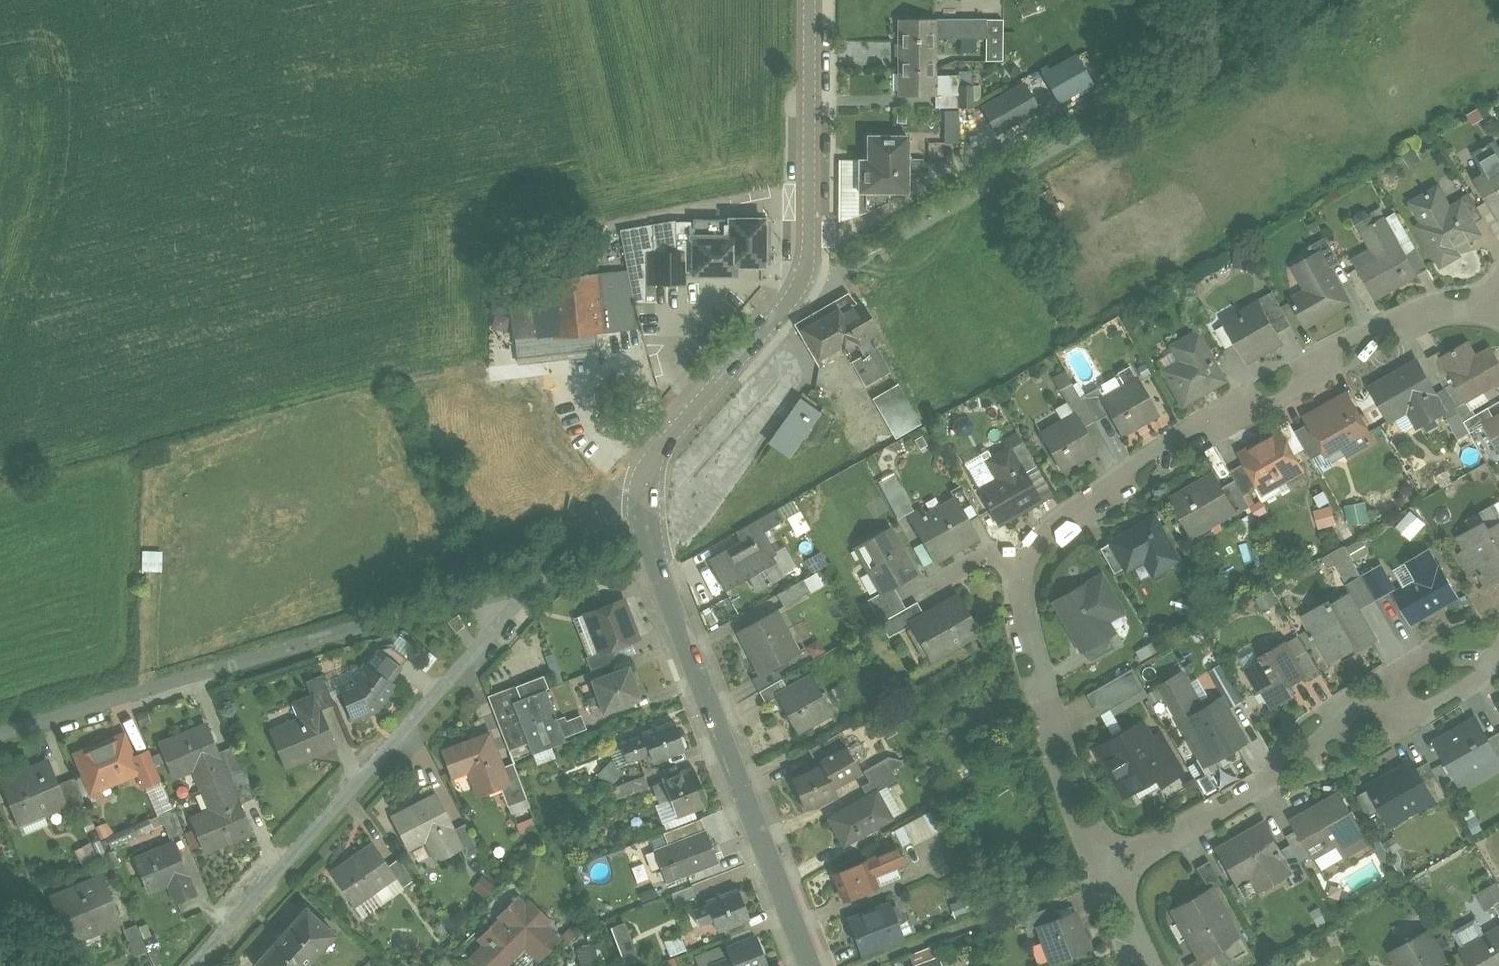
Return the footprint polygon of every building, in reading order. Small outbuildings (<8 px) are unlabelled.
[(1033,0),(1016,0),(1022,15),(1037,10),(1033,0)] [(898,19),(898,39),(936,39),(936,19),(898,19)] [(986,20),(985,49),(1002,50),(1002,20),(986,20)] [(898,39),(898,68),(936,68),(936,39),(898,39)] [(1043,75),(1057,100),(1091,80),(1077,55),(1043,75)] [(898,68),(898,95),(936,95),(936,94),(950,94),(950,75),(936,75),(936,68),(898,68)] [(981,106),(997,134),(1040,109),(1024,82),(981,106)] [(958,84),(958,107),(974,107),(973,84),(958,84)] [(945,120),(957,120),(957,112),(945,112),(945,120)] [(868,159),(859,159),(859,192),(865,192),(865,207),(870,210),(888,201),(888,192),(908,192),(908,172),(929,172),(929,162),(923,162),(923,158),(908,158),(908,135),(868,135),(868,159)] [(1498,143),(1491,147),(1490,146),(1485,148),(1486,150),(1477,155),(1492,181),(1482,187),(1498,218),(1498,144),(1498,143)] [(1461,203),(1451,209),(1439,188),(1420,199),(1432,220),(1421,226),(1442,264),(1459,254),(1455,247),(1480,232),(1475,223),(1463,202),(1461,203)] [(1485,218),(1471,192),(1459,199),(1461,203),(1463,202),(1475,223),(1485,218)] [(1387,217),(1367,228),(1380,252),(1358,264),(1377,300),(1421,276),(1420,274),(1409,255),(1387,217)] [(654,223),(619,230),(625,255),(627,269),(627,270),(633,302),(644,302),(644,285),(676,284),(686,284),(686,271),(692,271),(692,273),(735,273),(735,265),(764,265),(764,264),(765,220),(765,219),(693,218),(693,220),(654,225),(654,223)] [(1341,261),(1328,237),(1311,247),(1316,256),(1324,252),(1332,267),(1341,261)] [(1430,269),(1419,249),(1409,255),(1420,274),(1430,269)] [(1316,256),(1296,267),(1308,290),(1293,298),(1308,325),(1351,301),(1332,267),(1324,252),(1316,256)] [(519,303),(509,304),(513,339),(527,337),(543,336),(550,335),(550,337),(603,332),(603,331),(634,328),(632,312),(627,270),(627,269),(611,270),(613,291),(599,292),(597,273),(578,275),(578,273),(575,270),(572,271),(570,274),(570,276),(516,281),(519,303)] [(1293,325),(1274,291),(1259,299),(1262,304),(1263,303),(1279,333),(1293,325)] [(853,305),(848,296),(799,324),(822,363),(878,331),(861,300),(853,305)] [(1279,333),(1263,303),(1262,304),(1228,324),(1248,359),(1283,339),(1279,333)] [(1221,345),(1207,321),(1196,327),(1199,332),(1200,331),(1211,350),(1221,345)] [(1211,350),(1200,331),(1199,332),(1182,342),(1190,357),(1165,371),(1184,404),(1206,392),(1205,391),(1213,387),(1213,388),(1227,380),(1211,350)] [(1477,356),(1469,342),(1444,356),(1443,356),(1453,373),(1468,400),(1470,399),(1469,398),(1484,389),(1485,390),(1498,382),(1498,362),(1498,360),(1492,364),(1485,351),(1477,356)] [(890,371),(877,349),(854,361),(868,384),(890,371)] [(1444,356),(1441,351),(1430,357),(1442,379),(1453,373),(1443,356),(1444,356)] [(1418,362),(1374,387),(1392,419),(1411,408),(1412,410),(1417,407),(1425,421),(1419,424),(1420,425),(1445,411),(1446,410),(1436,394),(1418,362)] [(1054,376),(1069,403),(1080,398),(1064,371),(1054,376)] [(1103,397),(1102,397),(1110,412),(1122,432),(1156,412),(1137,378),(1103,397)] [(899,384),(876,397),(898,436),(921,423),(899,384)] [(1098,387),(1082,396),(1095,420),(1110,412),(1102,397),(1103,397),(1098,387)] [(1461,412),(1447,388),(1436,394),(1446,410),(1445,411),(1449,418),(1461,412)] [(1095,420),(1082,396),(1080,398),(1069,403),(1076,415),(1077,414),(1084,427),(1095,420)] [(1351,397),(1328,410),(1327,407),(1308,418),(1311,423),(1327,451),(1348,438),(1356,452),(1376,441),(1367,425),(1368,422),(1365,416),(1362,415),(1351,397)] [(804,400),(773,444),(790,455),(820,411),(804,400)] [(1490,407),(1466,421),(1473,433),(1487,425),(1497,419),(1496,417),(1490,407)] [(1076,415),(1042,433),(1061,467),(1096,448),(1084,427),(1077,414),(1076,415)] [(1496,417),(1497,419),(1487,425),(1498,446),(1498,416),(1496,417)] [(1327,451),(1311,423),(1297,431),(1313,458),(1327,451)] [(1283,431),(1255,446),(1257,448),(1243,456),(1247,462),(1261,487),(1282,475),(1285,480),(1304,469),(1283,431)] [(1024,441),(990,459),(990,461),(993,459),(1003,476),(980,489),(999,523),(1043,499),(1027,472),(1038,465),(1024,441)] [(1247,462),(1232,471),(1238,481),(1246,495),(1261,487),(1247,462)] [(881,480),(900,518),(916,510),(898,472),(881,480)] [(1215,476),(1190,491),(1189,490),(1174,498),(1196,536),(1197,535),(1196,533),(1235,511),(1237,510),(1224,488),(1216,474),(1214,474),(1215,476)] [(1246,495),(1238,481),(1224,488),(1237,510),(1235,511),(1238,515),(1252,506),(1246,495)] [(980,515),(963,484),(951,490),(957,500),(959,499),(971,520),(980,515)] [(957,500),(929,516),(924,506),(911,514),(936,559),(951,550),(950,548),(976,534),(977,536),(979,535),(971,520),(959,499),(957,500)] [(1347,505),(1350,525),(1372,522),(1369,501),(1347,505)] [(1319,527),(1338,525),(1336,506),(1317,508),(1319,527)] [(1413,539),(1428,523),(1413,509),(1398,526),(1413,539)] [(745,542),(711,561),(716,569),(715,570),(726,589),(749,577),(756,590),(768,584),(769,586),(772,584),(771,582),(784,575),(773,555),(777,553),(765,532),(784,522),(777,510),(739,531),(745,542)] [(1157,516),(1111,541),(1112,542),(1125,566),(1127,569),(1150,556),(1159,571),(1181,559),(1157,516)] [(1492,533),(1488,526),(1464,540),(1471,553),(1464,557),(1473,572),(1480,568),(1483,574),(1482,575),(1484,578),(1485,577),(1489,583),(1498,578),(1498,530),(1492,533)] [(917,573),(890,527),(857,547),(883,592),(884,593),(895,586),(917,573)] [(1125,566),(1112,542),(1101,548),(1115,572),(1125,566)] [(165,570),(165,550),(146,550),(145,570),(165,570)] [(1430,552),(1409,564),(1419,583),(1397,595),(1413,623),(1457,597),(1442,569),(1440,570),(1430,552)] [(1397,591),(1381,564),(1363,575),(1364,577),(1378,602),(1397,591)] [(1102,574),(1054,601),(1082,650),(1084,649),(1109,635),(1115,631),(1105,615),(1120,606),(1102,574)] [(1364,577),(1348,586),(1363,611),(1378,602),(1364,577)] [(804,580),(778,594),(785,606),(811,592),(804,580)] [(883,592),(870,599),(882,621),(908,607),(895,586),(884,593),(883,592)] [(926,615),(912,623),(912,624),(931,658),(980,630),(960,595),(926,615)] [(1336,607),(1334,604),(1309,618),(1314,628),(1311,630),(1314,636),(1312,637),(1314,639),(1315,639),(1319,645),(1323,643),(1332,658),(1355,645),(1357,649),(1374,639),(1351,599),(1336,607)] [(624,600),(588,614),(602,651),(603,652),(614,648),(638,638),(624,600)] [(908,607),(882,621),(890,635),(899,630),(900,631),(912,624),(912,623),(926,615),(918,601),(908,607)] [(776,612),(739,632),(746,646),(750,644),(756,654),(754,655),(763,672),(761,673),(762,675),(807,650),(806,649),(793,656),(785,641),(790,638),(776,612)] [(466,626),(459,615),(450,621),(457,632),(466,626)] [(1109,635),(1084,649),(1091,660),(1115,647),(1109,635)] [(1289,641),(1261,657),(1263,660),(1245,670),(1259,694),(1263,692),(1273,710),(1297,696),(1291,686),(1308,677),(1309,676),(1298,658),(1289,641)] [(392,646),(379,650),(368,665),(391,682),(408,658),(392,646)] [(602,651),(587,657),(593,671),(619,661),(614,648),(603,652),(602,651)] [(1323,675),(1309,651),(1298,658),(1309,676),(1308,677),(1311,682),(1323,675)] [(367,665),(356,681),(342,687),(355,718),(378,708),(394,685),(391,682),(368,665),(367,665)] [(1132,668),(1097,688),(1109,709),(1144,689),(1132,668)] [(629,669),(599,681),(604,694),(601,695),(607,710),(640,697),(629,669)] [(1223,701),(1203,712),(1181,673),(1161,685),(1204,761),(1244,739),(1223,701)] [(336,703),(323,674),(307,681),(314,696),(315,695),(321,710),(336,703)] [(1228,674),(1216,681),(1231,708),(1244,701),(1228,674)] [(788,689),(777,695),(778,696),(797,730),(831,711),(812,676),(788,689)] [(782,678),(759,691),(766,703),(778,696),(777,695),(788,689),(782,678)] [(547,689),(527,697),(524,689),(518,691),(516,685),(498,692),(510,724),(501,727),(511,751),(530,744),(534,754),(568,741),(566,736),(559,718),(547,689)] [(498,692),(489,696),(501,727),(510,724),(498,692)] [(314,696),(294,704),(295,706),(297,705),(303,718),(273,731),(288,765),(316,753),(315,752),(333,744),(334,746),(336,745),(321,710),(315,695),(314,696)] [(559,718),(566,736),(587,728),(582,715),(568,720),(566,716),(559,718)] [(675,722),(644,734),(645,735),(652,754),(655,761),(686,749),(685,748),(688,745),(685,738),(680,736),(675,722)] [(1478,722),(1438,745),(1460,783),(1462,782),(1459,777),(1495,756),(1494,753),(1495,753),(1488,740),(1478,722)] [(208,726),(197,731),(196,729),(162,743),(176,776),(201,766),(209,786),(228,778),(218,752),(219,752),(208,726)] [(1142,727),(1101,750),(1125,791),(1157,772),(1161,780),(1181,769),(1160,732),(1149,739),(1142,727)] [(490,732),(442,752),(452,777),(469,770),(479,796),(501,787),(511,782),(505,767),(490,732)] [(839,733),(810,749),(818,764),(822,763),(820,759),(846,744),(839,733)] [(1488,740),(1495,753),(1494,753),(1495,756),(1498,762),(1498,733),(1488,740)] [(124,735),(80,753),(95,790),(139,772),(134,759),(124,735)] [(645,735),(622,744),(629,762),(652,754),(645,735)] [(846,744),(820,759),(822,763),(818,764),(792,775),(793,777),(792,777),(791,780),(795,790),(798,791),(799,791),(806,809),(838,795),(835,787),(856,775),(858,767),(858,766),(846,744)] [(219,752),(218,752),(228,778),(247,771),(236,745),(219,752)] [(151,752),(134,759),(139,772),(144,786),(161,778),(151,752)] [(886,758),(866,769),(872,781),(892,769),(886,758)] [(32,771),(16,777),(16,776),(3,781),(18,819),(47,807),(48,811),(66,804),(58,784),(49,762),(31,769),(32,771)] [(515,762),(505,767),(511,782),(501,787),(509,804),(528,796),(515,762)] [(1414,762),(1371,787),(1387,816),(1408,804),(1412,812),(1434,799),(1435,799),(1418,769),(1414,762)] [(1450,797),(1430,762),(1418,769),(1435,799),(1434,799),(1437,805),(1450,797)] [(872,781),(863,786),(863,785),(862,785),(869,797),(878,792),(879,794),(899,782),(892,769),(872,781)] [(694,770),(655,785),(662,804),(672,800),(678,815),(707,804),(694,770)] [(247,771),(228,778),(239,804),(241,804),(258,796),(247,771)] [(647,776),(617,787),(621,798),(651,786),(647,776)] [(76,777),(58,784),(66,804),(70,802),(73,810),(88,805),(76,777)] [(218,807),(194,817),(207,851),(243,836),(242,834),(252,830),(241,804),(239,804),(228,778),(209,786),(218,807)] [(869,797),(852,806),(853,808),(833,820),(846,844),(892,818),(879,794),(878,792),(869,797)] [(1342,795),(1294,823),(1298,830),(1314,857),(1337,843),(1345,857),(1369,843),(1342,795)] [(415,805),(391,817),(407,850),(427,840),(438,862),(464,849),(454,830),(452,826),(453,826),(439,798),(417,809),(415,805)] [(176,808),(162,814),(172,837),(186,832),(176,808)] [(934,810),(904,826),(915,845),(944,830),(934,810)] [(531,817),(516,823),(521,834),(536,829),(531,817)] [(703,819),(665,833),(670,844),(707,829),(703,820),(704,820),(703,819)] [(467,824),(454,830),(464,849),(468,858),(481,852),(467,824)] [(1267,824),(1250,834),(1251,835),(1241,840),(1240,839),(1219,851),(1237,883),(1259,870),(1268,886),(1262,889),(1263,890),(1291,874),(1294,872),(1283,852),(1267,824)] [(670,844),(660,847),(661,848),(667,865),(662,867),(668,883),(720,863),(707,829),(670,844)] [(1314,857),(1298,830),(1288,836),(1294,846),(1303,863),(1314,857)] [(85,865),(101,857),(94,842),(77,850),(85,865)] [(178,843),(138,859),(151,890),(171,881),(180,902),(198,895),(190,875),(190,874),(178,843)] [(374,844),(333,873),(355,905),(396,876),(397,876),(389,865),(374,844)] [(899,846),(835,873),(846,900),(878,887),(873,876),(906,863),(899,846)] [(1303,863),(1294,846),(1283,852),(1294,872),(1291,874),(1297,886),(1312,878),(1303,863)] [(661,848),(648,853),(654,870),(662,867),(667,865),(661,848)] [(401,858),(389,865),(397,876),(396,876),(403,887),(415,879),(401,858)] [(1223,883),(1210,860),(1197,868),(1210,890),(1212,888),(1213,889),(1223,883)] [(104,875),(51,897),(70,943),(73,942),(71,939),(101,927),(103,930),(124,922),(104,875)] [(495,886),(482,876),(472,888),(485,898),(495,886)] [(695,885),(675,893),(678,902),(698,894),(695,885)] [(1210,890),(1175,910),(1201,957),(1202,958),(1213,952),(1240,937),(1213,889),(1212,888),(1210,890)] [(740,890),(708,902),(709,905),(715,919),(719,930),(725,928),(748,919),(750,918),(745,904),(747,901),(744,891),(740,891),(740,890)] [(501,918),(503,920),(483,940),(487,944),(475,956),(485,965),(504,965),(527,944),(539,956),(559,937),(546,924),(549,922),(530,902),(527,905),(521,898),(501,918)] [(891,904),(850,920),(863,952),(904,936),(898,922),(901,921),(903,917),(899,907),(895,906),(892,907),(891,904)] [(709,905),(694,911),(700,925),(715,919),(709,905)] [(255,964),(257,965),(307,965),(337,933),(307,906),(255,964)] [(1047,908),(1022,917),(1027,931),(1038,926),(1037,925),(1051,920),(1047,908)] [(1051,920),(1037,925),(1038,926),(1052,962),(1090,948),(1075,911),(1051,920)] [(748,919),(725,928),(729,937),(731,936),(751,928),(748,919)] [(626,922),(612,927),(625,964),(639,959),(626,922)] [(138,925),(125,930),(136,956),(149,951),(138,925)] [(576,935),(569,928),(561,935),(568,943),(576,935)] [(751,928),(731,936),(735,945),(755,937),(751,928)] [(1463,950),(1472,965),(1498,965),(1498,929),(1463,950)] [(1416,940),(1423,953),(1424,952),(1432,965),(1436,965),(1450,958),(1434,930),(1416,940)] [(672,954),(687,949),(682,935),(667,940),(672,954)] [(728,948),(732,957),(735,965),(769,965),(758,936),(755,937),(735,945),(728,948)] [(600,944),(577,948),(580,965),(603,961),(600,944)] [(712,965),(726,959),(721,946),(695,956),(699,965),(709,965),(712,965)] [(931,948),(911,955),(914,965),(935,958),(931,948)] [(1188,964),(1188,965),(1220,965),(1213,952),(1202,958),(1201,957),(1188,964)] [(1406,963),(1408,965),(1432,965),(1424,952),(1423,953),(1406,963)] [(912,965),(944,965),(940,956),(935,958),(914,965),(912,965)] [(676,957),(664,961),(666,965),(680,965),(676,957)] [(712,965),(713,965),(735,965),(732,957),(726,959),(712,965)]
